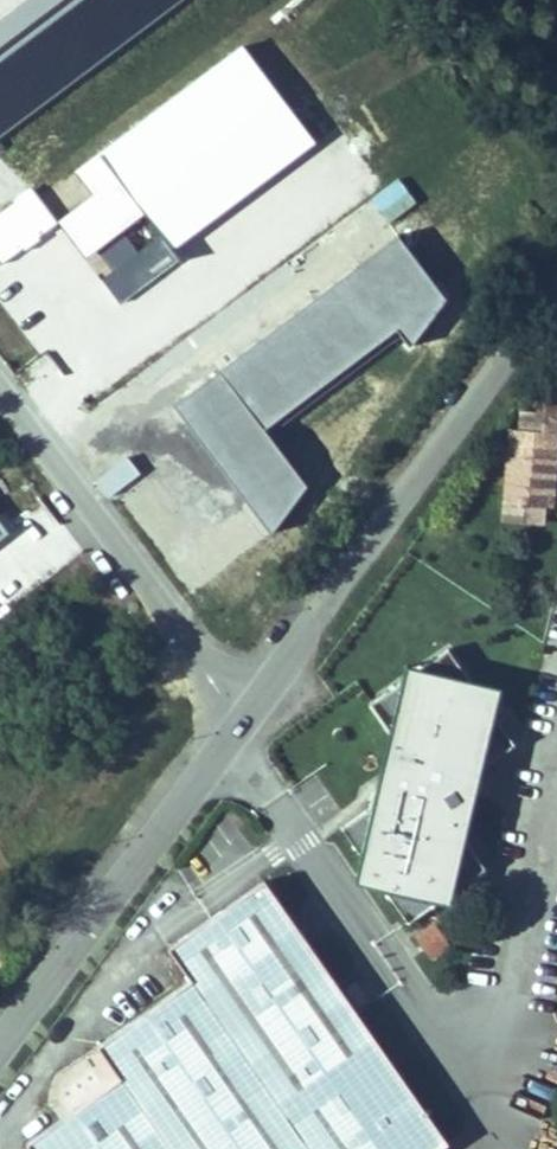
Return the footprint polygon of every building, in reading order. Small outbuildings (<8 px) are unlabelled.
[(314,137),(241,42),(99,151),(119,178),(170,247),(314,137)] [(170,247),(119,178),(58,222),(120,306),(181,262),(170,247)] [(523,408),(522,428),(512,427),(506,502),(547,506),(550,471),(556,472),(556,411),(523,408)] [(556,506),(556,500),(556,472),(550,471),(547,506),(556,506)] [(12,531),(0,516),(0,541),(12,531)] [(368,696),(419,767),(338,825),(408,922),(487,866),(439,797),(519,740),(448,640),(368,696)] [(455,1142),(421,1093),(271,873),(169,942),(193,976),(98,1041),(119,1072),(24,1136),(33,1148),(446,1148),(455,1142)] [(442,924),(417,930),(424,959),(448,953),(442,924)]
